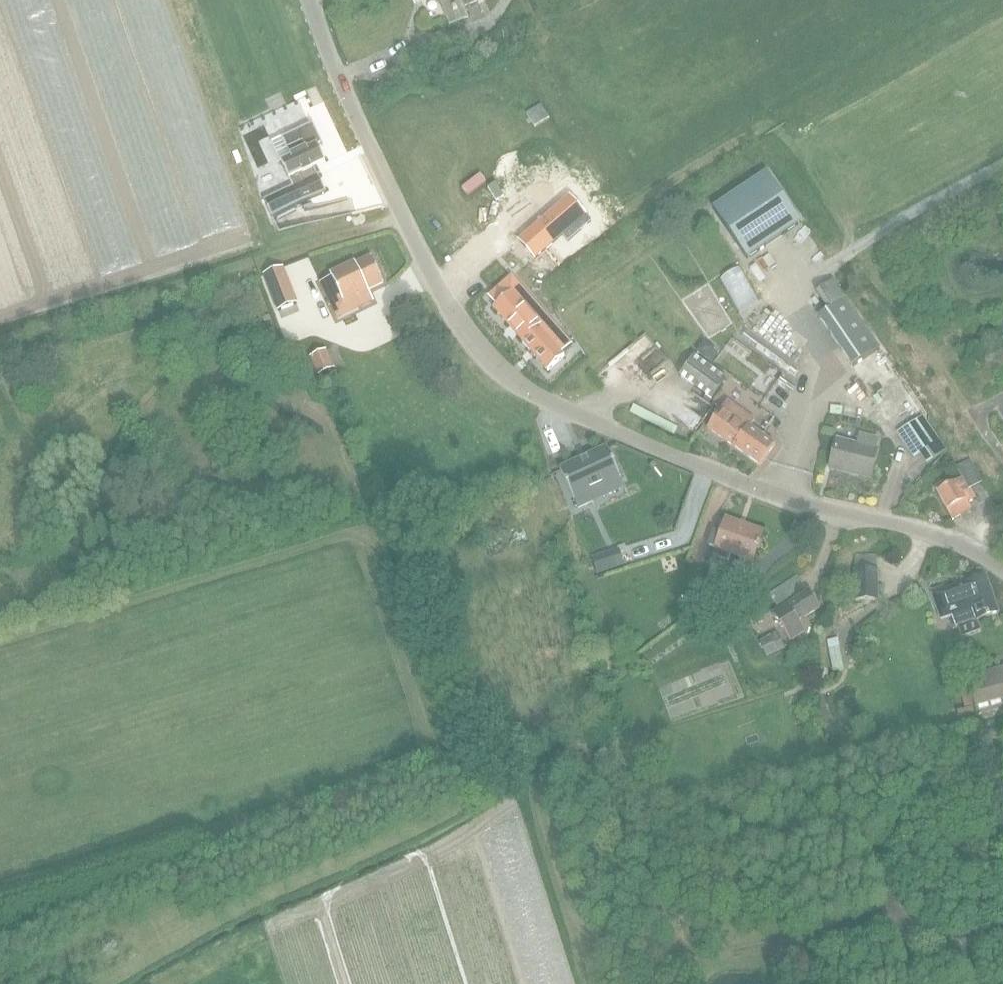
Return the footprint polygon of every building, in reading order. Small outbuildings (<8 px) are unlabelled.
[(447,19),(449,24),(467,16),(463,6),(478,0),(439,0),(447,19)] [(540,104),(526,113),(535,126),(549,117),(540,104)] [(291,187),(263,200),(278,232),(352,214),(352,213),(348,198),(314,207),(310,200),(326,192),(314,167),(325,162),(317,145),(321,143),(322,146),(323,146),(312,120),(311,121),(312,123),(281,137),(269,143),(291,187)] [(766,173),(713,207),(747,259),(799,224),(766,173)] [(569,197),(519,241),(535,259),(562,235),(568,241),(591,221),(569,197)] [(332,278),(321,283),(323,289),(329,300),(330,303),(336,300),(341,298),(343,301),(357,294),(363,306),(374,300),(369,289),(383,282),(370,257),(354,265),(355,267),(349,270),(347,266),(330,274),(332,278)] [(283,269),(265,276),(278,310),(297,302),(283,269)] [(511,276),(488,297),(496,306),(493,309),(515,333),(548,370),(564,356),(562,354),(572,345),(511,276)] [(327,350),(312,357),(319,374),(335,368),(327,350)] [(677,377),(710,400),(724,380),(691,356),(677,377)] [(706,428),(759,466),(774,444),(748,426),(753,420),(725,401),(706,428)] [(903,428),(896,433),(903,443),(910,438),(919,452),(937,440),(924,418),(922,416),(903,428)] [(876,449),(873,449),(876,439),(859,435),(856,445),(836,440),(829,468),(869,478),(876,449)] [(607,447),(560,469),(573,500),(574,499),(578,507),(593,501),(589,493),(621,478),(607,447)] [(953,483),(937,492),(953,520),(953,519),(972,509),(969,504),(978,499),(972,488),(970,489),(969,488),(968,489),(962,478),(953,483)] [(713,531),(708,546),(716,549),(714,556),(728,561),(731,553),(753,560),(757,547),(759,547),(761,542),(759,542),(762,532),(726,520),(721,534),(713,531)] [(618,549),(591,558),(596,573),(623,565),(618,549)] [(705,590),(729,598),(736,574),(713,567),(705,590)] [(854,569),(855,599),(877,598),(876,568),(854,569)] [(953,587),(933,594),(942,619),(951,616),(955,627),(979,619),(979,620),(999,613),(987,576),(957,587),(956,585),(953,587)] [(772,613),(789,640),(804,630),(798,620),(819,606),(809,590),(772,613)] [(760,644),(769,658),(786,648),(777,634),(760,644)] [(828,640),(833,672),(843,670),(837,638),(828,640)] [(977,715),(978,715),(1002,708),(1002,667),(968,676),(975,706),(978,714),(977,715)] [(975,704),(957,710),(960,719),(978,714),(975,706),(975,704)] [(1000,728),(990,729),(991,738),(1001,737),(1000,728)]
